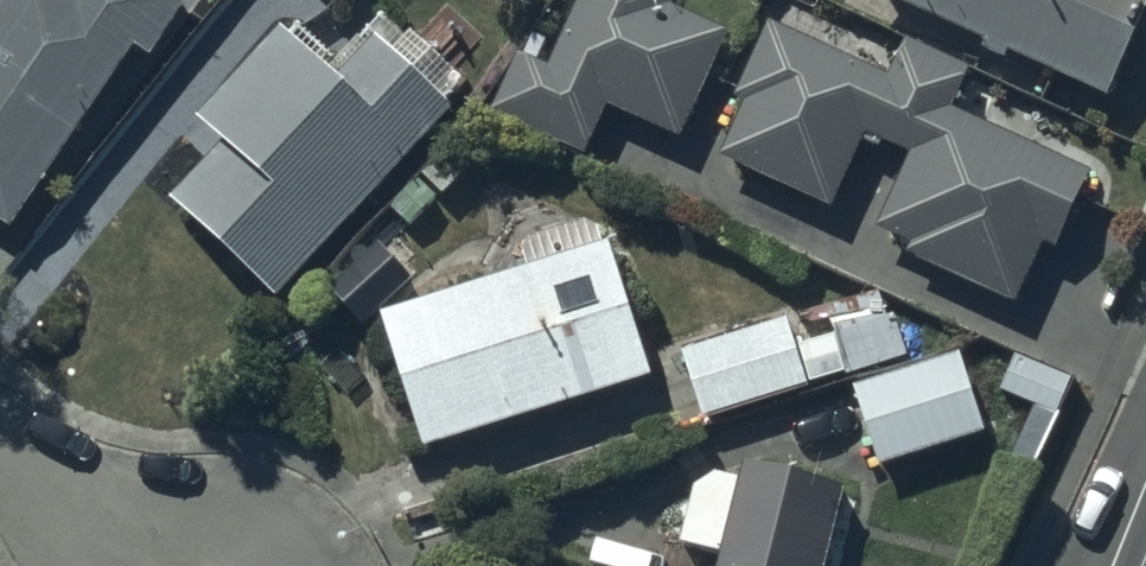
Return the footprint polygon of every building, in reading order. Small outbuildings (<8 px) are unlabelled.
[(0,8),(0,223),(12,232),(137,47),(153,57),(191,0),(5,0),(0,8)] [(726,36),(667,9),(671,0),(579,0),(549,65),(524,54),(495,115),(586,157),(609,106),(678,138),(726,36)] [(1145,14),(1145,0),(888,0),(985,44),(982,52),(1007,63),(1011,55),(1108,98),(1145,14)] [(344,74),(286,22),(202,116),(226,138),(170,202),(279,298),(286,291),(304,307),(423,174),(449,198),(501,140),(380,34),(344,74)] [(1093,170),(952,108),(969,69),(906,41),(891,76),(769,23),(735,100),(746,104),(722,159),(833,208),(861,143),(880,151),(884,141),(911,153),(877,232),(912,247),(908,257),(1019,304),(1045,243),(1059,249),(1093,170)] [(425,449),(651,377),(609,244),(608,245),(600,220),(523,244),(531,269),(383,315),(425,449)] [(785,321),(682,353),(702,420),(850,375),(850,376),(910,358),(898,315),(890,318),(882,290),(838,303),(837,299),(784,315),(785,321)] [(983,415),(960,351),(853,389),(882,470),(1001,428),(995,411),(983,415)] [(1074,382),(1016,356),(1000,391),(1034,406),(1009,461),(1033,472),(1074,382)] [(844,491),(747,468),(743,481),(742,480),(741,479),(739,479),(738,478),(737,478),(735,477),(734,477),(732,476),(731,476),(729,476),(728,476),(726,476),(724,476),(723,476),(721,476),(720,476),(718,476),(717,476),(715,476),(714,477),(712,477),(711,478),(710,478),(708,479),(707,480),(705,480),(704,481),(703,482),(702,483),(700,484),(699,485),(698,486),(697,487),(696,488),(695,489),(681,546),(720,555),(717,565),(826,565),(844,491)]
